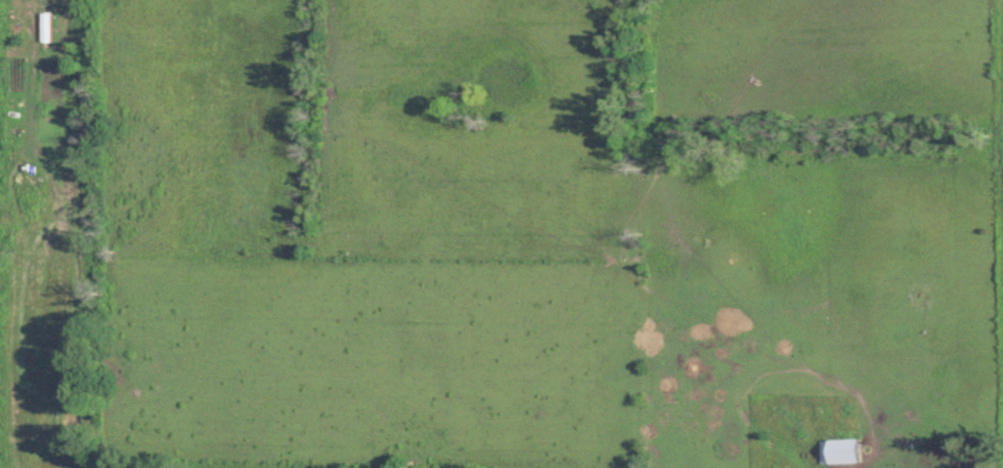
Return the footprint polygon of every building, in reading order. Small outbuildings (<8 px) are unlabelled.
[(57,14),(48,14),(48,42),(57,42),(57,14)] [(823,440),(823,464),(860,464),(860,440),(823,440)] [(964,459),(947,459),(947,467),(964,467),(964,459)]
